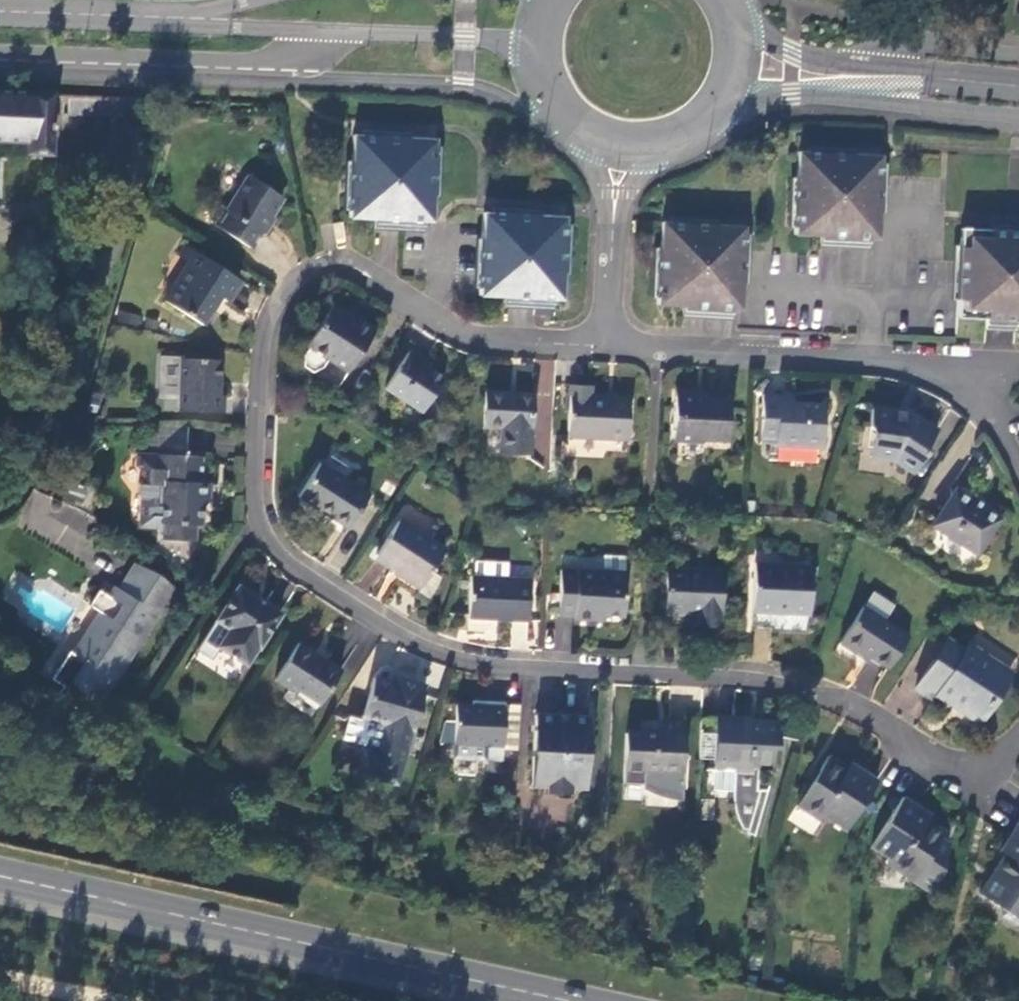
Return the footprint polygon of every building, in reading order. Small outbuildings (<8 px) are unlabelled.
[(27,156),(51,156),(53,94),(0,92),(0,143),(28,144),(27,156)] [(128,97),(71,95),(71,116),(113,118),(128,97)] [(435,140),(353,136),(348,218),(373,220),(373,230),(402,231),(403,221),(431,222),(435,140)] [(0,143),(0,154),(27,156),(28,144),(0,143)] [(835,155),(798,153),(794,235),(821,236),(821,249),(845,249),(845,237),(876,239),(880,157),(835,155)] [(250,248),(283,198),(249,177),(228,210),(224,208),(214,225),(250,248)] [(521,216),(482,214),(478,296),(506,298),(506,308),(533,310),(532,318),(551,318),(553,299),(561,300),(565,217),(521,216)] [(700,225),(661,223),(657,305),(684,307),(684,318),(713,320),(713,308),(740,310),(744,227),(700,225)] [(961,230),(957,317),(999,320),(1018,321),(1018,233),(1011,233),(961,230)] [(178,255),(187,262),(195,251),(185,244),(178,255)] [(232,275),(195,251),(187,262),(163,300),(201,325),(232,275)] [(303,356),(302,367),(312,373),(322,368),(320,371),(340,384),(375,332),(347,314),(345,316),(332,307),(306,346),(308,347),(303,356)] [(410,352),(385,389),(421,413),(429,401),(443,380),(422,366),(425,361),(410,352)] [(220,361),(167,359),(165,381),(181,382),(180,399),(180,411),(223,413),(224,395),(219,395),(220,361)] [(164,398),(180,399),(181,382),(165,381),(164,398)] [(569,437),(628,439),(630,398),(591,396),(591,387),(571,386),(569,437)] [(532,395),(484,392),(483,426),(501,428),(500,452),(530,454),(532,395)] [(823,449),(825,405),(778,403),(778,397),(763,396),(761,439),(776,440),(777,446),(823,449)] [(730,400),(675,397),(673,435),(728,437),(730,400)] [(429,401),(421,413),(427,417),(436,405),(429,401)] [(911,414),(872,409),(870,427),(873,431),(870,455),(894,459),(915,472),(929,449),(926,447),(937,430),(911,414)] [(201,457),(136,454),(135,465),(142,465),(142,480),(138,485),(137,493),(141,497),(140,523),(144,527),(162,528),(162,524),(196,525),(202,526),(205,483),(211,483),(211,472),(201,472),(201,457)] [(368,495),(319,465),(299,498),(347,528),(368,495)] [(933,525),(977,554),(999,519),(985,509),(986,507),(972,498),(970,500),(956,490),(933,525)] [(444,551),(397,521),(376,556),(400,572),(399,574),(421,588),(431,571),(444,551)] [(162,524),(162,528),(162,540),(195,542),(196,525),(162,524)] [(603,558),(602,574),(625,575),(626,559),(603,558)] [(474,561),(473,577),(506,578),(506,562),(474,561)] [(62,698),(92,717),(160,614),(162,616),(179,590),(135,562),(118,588),(114,585),(107,594),(100,590),(90,605),(98,610),(72,652),(70,651),(53,677),(64,684),(59,691),(64,694),(62,698)] [(811,567),(754,564),(752,613),(809,617),(811,567)] [(721,572),(667,569),(665,612),(697,614),(697,624),(719,625),(721,572)] [(440,576),(431,571),(421,588),(419,591),(429,598),(437,586),(440,576)] [(602,574),(560,573),(559,615),(575,616),(575,619),(594,620),(594,615),(623,616),(625,575),(602,574)] [(473,577),(471,577),(470,616),(529,618),(530,579),(506,578),(473,577)] [(281,614),(238,588),(216,622),(230,631),(219,648),(247,666),(281,614)] [(871,592),(861,607),(883,622),(893,606),(871,592)] [(883,622),(861,607),(839,643),(867,661),(870,656),(888,668),(907,637),(883,622)] [(495,632),(496,621),(469,618),(468,630),(495,632)] [(559,619),(553,647),(565,649),(571,621),(559,619)] [(1010,674),(967,646),(963,651),(947,641),(917,691),(935,703),(941,691),(963,706),(961,711),(980,722),(1010,674)] [(340,671),(298,644),(275,681),(290,691),(292,688),(319,706),(340,671)] [(391,684),(373,679),(362,717),(387,724),(380,751),(366,747),(359,772),(372,776),(371,777),(395,784),(410,730),(413,731),(423,693),(421,692),(423,686),(393,678),(391,684)] [(471,707),(455,706),(453,760),(486,762),(486,746),(503,747),(505,708),(504,708),(504,703),(488,703),(488,708),(471,707)] [(589,718),(534,715),(531,784),(586,788),(589,718)] [(361,721),(348,718),(347,723),(342,740),(366,747),(380,751),(387,724),(362,717),(361,721)] [(779,721),(716,718),(715,734),(700,733),(699,759),(713,760),(712,789),(731,790),(731,797),(731,801),(732,808),(734,818),(736,822),(739,827),(741,829),(746,829),(745,834),(754,836),(767,792),(756,791),(757,768),(772,768),(773,748),(778,748),(779,721)] [(684,772),(685,722),(669,721),(669,731),(640,730),(640,734),(639,770),(684,772)] [(639,770),(640,734),(625,733),(623,783),(643,783),(643,785),(656,791),(667,795),(683,797),(684,772),(639,770)] [(486,762),(502,762),(503,747),(486,746),(486,762)] [(846,830),(878,780),(850,763),(846,767),(828,755),(800,799),(846,830)] [(903,797),(871,846),(917,876),(922,867),(939,878),(947,848),(938,843),(945,833),(927,820),(931,815),(903,797)] [(1017,823),(1000,850),(1004,854),(993,872),(997,874),(993,880),(987,880),(979,893),(999,907),(1001,915),(1015,924),(1018,923),(1018,824),(1017,823)]
